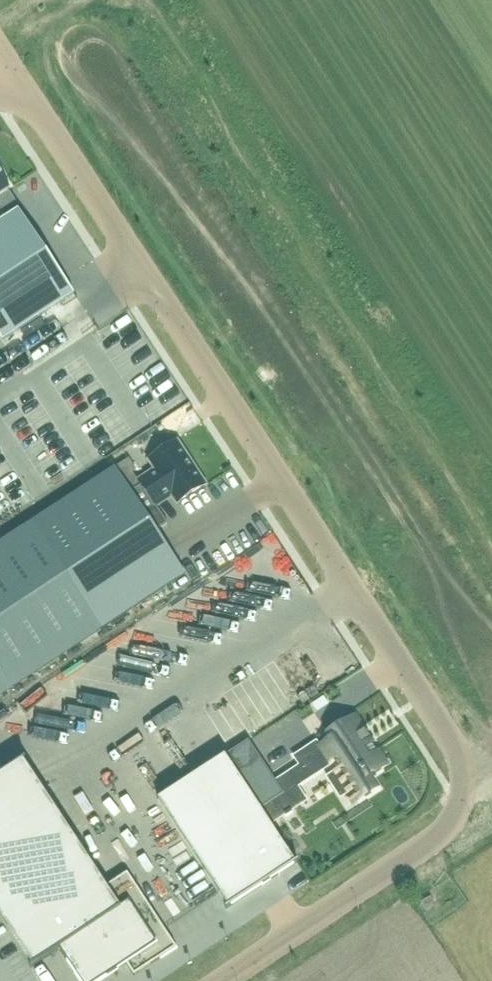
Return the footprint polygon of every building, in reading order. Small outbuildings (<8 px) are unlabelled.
[(3,343),(75,296),(73,292),(62,293),(61,275),(50,275),(49,256),(31,229),(33,227),(9,190),(11,189),(0,173),(0,338),(3,343)] [(204,486),(177,443),(150,461),(159,474),(142,485),(153,503),(170,492),(178,503),(204,486)] [(142,485),(129,492),(116,468),(0,544),(0,697),(185,576),(156,532),(168,524),(153,503),(142,485)] [(283,794),(259,810),(269,825),(285,815),(286,817),(292,813),(291,811),(306,802),(296,787),(335,762),(339,769),(354,791),(357,796),(359,799),(376,788),(368,776),(386,765),(355,718),(329,735),(333,741),(320,749),(316,744),(295,758),(301,767),(275,783),(283,794)] [(248,741),(157,800),(228,908),(295,864),(269,825),(259,810),(283,794),(275,783),(248,741)] [(60,950),(80,980),(102,980),(127,965),(134,976),(176,948),(127,874),(107,887),(24,761),(26,760),(26,759),(0,776),(0,916),(33,966),(30,968),(31,969),(60,950)]
